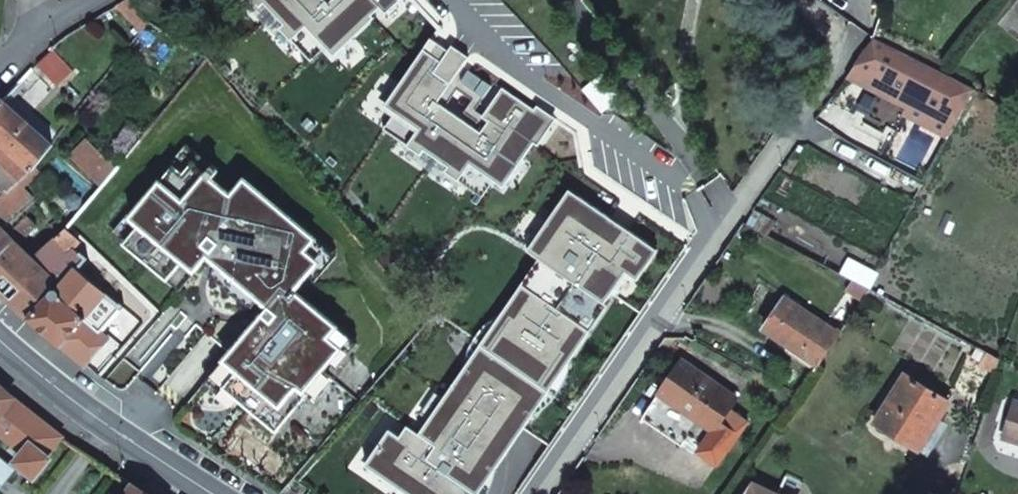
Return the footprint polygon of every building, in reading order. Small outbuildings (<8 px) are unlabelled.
[(149,22),(131,0),(126,0),(118,4),(142,31),(149,22)] [(254,7),(266,19),(271,15),(290,36),(286,40),(298,52),(313,38),(340,67),(381,29),(379,26),(387,19),(393,25),(409,10),(399,0),(351,0),(335,15),(321,0),(262,0),(254,7)] [(875,39),(873,37),(854,64),(961,116),(976,89),(968,84),(875,39)] [(53,50),(38,64),(58,85),(74,70),(53,50)] [(530,116),(505,99),(486,127),(499,135),(490,148),(441,114),(472,69),(456,58),(447,70),(428,58),(387,117),(421,141),(409,157),(423,167),(427,162),(450,178),(446,183),(460,193),(472,176),(506,199),(537,155),(543,159),(563,131),(533,110),(530,116)] [(622,96),(604,73),(590,84),(608,106),(622,96)] [(472,83),(464,94),(487,110),(495,98),(472,83)] [(857,88),(843,107),(859,118),(873,99),(857,88)] [(0,140),(32,168),(53,142),(3,98),(0,101),(0,140)] [(85,137),(71,155),(101,187),(115,169),(85,137)] [(20,180),(32,168),(0,140),(0,199),(20,180)] [(226,359),(227,360),(207,384),(233,406),(239,398),(278,431),(309,396),(313,399),(333,376),(326,370),(332,363),(339,369),(360,343),(297,291),(310,275),(318,281),(338,256),(246,179),(233,195),(212,178),(219,170),(187,144),(158,180),(162,183),(133,215),(129,212),(113,232),(139,254),(146,246),(162,260),(155,268),(182,290),(210,255),(220,263),(213,272),(225,288),(246,303),(254,307),(261,299),(271,307),(226,359)] [(0,199),(0,254),(15,240),(18,243),(37,225),(22,209),(34,198),(20,180),(0,199)] [(569,367),(592,335),(589,333),(625,282),(637,290),(657,260),(628,241),(624,247),(604,233),(608,228),(569,200),(530,257),(540,264),(500,322),(490,328),(475,342),(467,356),(462,368),(461,377),(420,435),(409,428),(401,439),(390,432),(367,463),(412,493),(489,493),(495,482),(497,472),(528,426),(535,423),(543,418),(556,404),(567,382),(570,370),(569,367)] [(756,213),(749,225),(769,236),(776,223),(756,213)] [(64,231),(33,258),(60,284),(30,315),(87,364),(109,338),(101,331),(122,307),(123,308),(125,305),(122,302),(121,303),(78,270),(87,259),(79,253),(73,258),(69,253),(78,243),(64,231)] [(0,254),(0,288),(30,315),(60,284),(33,258),(18,243),(15,240),(0,254)] [(872,290),(854,280),(845,298),(860,306),(872,290)] [(777,345),(816,371),(844,330),(839,326),(836,330),(811,314),(786,299),(765,328),(777,336),(782,329),(786,331),(777,345)] [(854,315),(843,309),(834,323),(839,326),(844,330),(854,315)] [(981,366),(995,373),(1001,358),(988,351),(981,366)] [(739,398),(683,360),(661,394),(700,421),(714,431),(700,451),(719,464),(729,449),(731,450),(750,422),(731,409),(739,398)] [(905,376),(877,423),(921,450),(950,403),(905,376)] [(14,395),(0,383),(0,414),(14,395)] [(683,446),(700,421),(661,394),(644,420),(683,446)] [(21,463),(34,474),(35,476),(50,457),(48,456),(64,436),(14,395),(0,414),(0,432),(25,453),(18,461),(21,463)] [(1015,402),(1009,422),(1017,425),(1017,402),(1015,402)] [(1015,440),(1017,429),(1017,425),(1009,422),(1005,436),(1015,440)] [(34,474),(26,484),(38,493),(77,446),(64,436),(48,456),(50,457),(35,476),(34,474)] [(2,486),(14,471),(0,460),(0,485),(2,486)] [(136,484),(130,493),(151,493),(136,484)] [(755,484),(750,493),(775,493),(755,484)]
